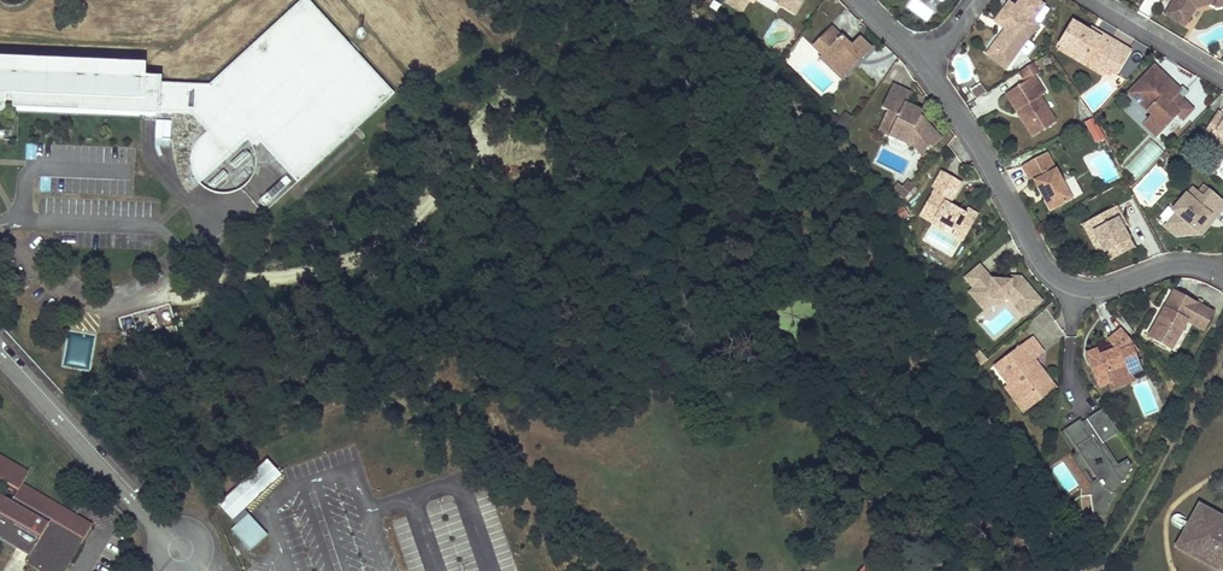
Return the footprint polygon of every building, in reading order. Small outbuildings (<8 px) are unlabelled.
[(0,62),(0,112),(1,112),(2,112),(3,111),(4,111),(5,110),(5,109),(5,103),(12,104),(12,108),(160,114),(160,113),(191,115),(207,132),(203,134),(199,137),(197,140),(194,144),(193,148),(191,152),(190,156),(190,160),(190,164),(191,169),(192,173),(194,176),(196,180),(199,183),(247,140),(252,145),(258,140),(297,182),(394,93),(308,0),(301,0),(209,85),(161,83),(161,78),(145,77),(145,68),(0,62)] [(728,2),(740,10),(746,0),(729,0),(728,2)] [(780,4),(794,12),(801,0),(772,0),(780,4)] [(1038,0),(1017,0),(1014,5),(1008,0),(993,19),(1005,28),(991,47),(1010,62),(1039,24),(1031,18),(1042,4),(1038,0)] [(1168,7),(1188,19),(1195,8),(1210,4),(1216,7),(1222,6),(1222,0),(1173,0),(1168,7)] [(1184,26),(1188,19),(1168,7),(1164,14),(1184,26)] [(1115,74),(1129,49),(1110,38),(1108,42),(1089,31),(1072,21),(1058,45),(1059,46),(1094,67),(1101,55),(1111,61),(1106,69),(1107,69),(1115,74)] [(851,45),(832,26),(812,46),(822,55),(825,53),(835,63),(833,66),(843,76),(862,57),(863,58),(872,49),(860,37),(851,45)] [(1089,31),(1108,42),(1110,38),(1091,27),(1089,31)] [(1025,57),(1035,47),(1029,42),(1020,52),(1025,57)] [(1094,67),(1059,46),(1057,49),(1102,76),(1107,69),(1106,69),(1111,61),(1101,55),(1094,67)] [(991,47),(986,54),(1005,68),(1010,62),(991,47)] [(822,55),(819,58),(841,79),(843,76),(833,66),(835,63),(825,53),(822,55)] [(1032,62),(1018,71),(1024,81),(1005,94),(1020,117),(1023,114),(1030,125),(1033,123),(1039,132),(1056,121),(1040,96),(1044,93),(1034,76),(1038,73),(1032,62)] [(1179,90),(1154,65),(1128,92),(1134,99),(1136,101),(1133,104),(1144,115),(1147,111),(1151,115),(1143,124),(1155,136),(1176,114),(1182,120),(1192,110),(1180,98),(1176,102),(1172,98),(1179,90)] [(912,92),(892,81),(881,104),(886,107),(880,118),(891,124),(887,132),(904,141),(907,144),(910,141),(918,151),(927,144),(929,146),(939,137),(919,113),(911,109),(913,105),(906,102),(912,92)] [(976,98),(985,93),(981,87),(979,89),(977,86),(970,90),(976,98)] [(1181,88),(1179,90),(1172,98),(1176,102),(1180,98),(1186,92),(1181,88)] [(1136,101),(1134,99),(1125,108),(1143,124),(1151,115),(1147,111),(1144,115),(1133,104),(1136,101)] [(1217,111),(1203,134),(1212,140),(1217,132),(1222,135),(1222,115),(1217,111)] [(843,114),(839,123),(849,128),(853,119),(843,114)] [(1023,114),(1020,117),(1032,136),(1039,132),(1033,123),(1030,125),(1023,114)] [(891,124),(880,118),(876,126),(887,132),(891,124)] [(1094,118),(1083,124),(1093,145),(1104,140),(1094,118)] [(171,139),(171,120),(155,121),(155,139),(171,139)] [(1212,140),(1222,146),(1222,135),(1217,132),(1212,140)] [(1072,199),(1046,152),(1020,166),(1029,183),(1033,181),(1040,194),(1043,193),(1045,197),(1042,198),(1049,211),(1072,199)] [(961,182),(942,171),(932,187),(935,189),(920,215),(932,222),(935,218),(945,224),(954,229),(951,234),(962,240),(977,215),(966,209),(963,214),(948,205),(945,203),(948,197),(951,198),(961,182)] [(897,183),(893,189),(904,198),(914,186),(907,181),(902,187),(897,183)] [(1203,185),(1198,191),(1203,196),(1209,189),(1203,185)] [(1209,189),(1203,196),(1198,191),(1193,187),(1172,210),(1175,213),(1167,223),(1178,232),(1190,231),(1193,228),(1197,231),(1209,215),(1214,219),(1222,209),(1222,201),(1209,189)] [(1117,206),(1094,218),(1099,228),(1093,231),(1098,240),(1095,241),(1101,253),(1108,249),(1113,258),(1134,247),(1128,235),(1119,218),(1122,216),(1117,206)] [(1190,231),(1178,232),(1167,223),(1164,227),(1176,237),(1201,235),(1214,219),(1209,215),(1197,231),(1193,228),(1190,231)] [(1122,216),(1119,218),(1128,235),(1131,233),(1122,216)] [(935,218),(932,222),(943,229),(945,224),(935,218)] [(1094,218),(1082,225),(1098,255),(1101,253),(1095,241),(1098,240),(1093,231),(1099,228),(1094,218)] [(1017,270),(998,286),(980,264),(959,281),(986,313),(1005,297),(1023,319),(1043,302),(1017,270)] [(1207,310),(1168,288),(1158,306),(1161,307),(1157,313),(1155,312),(1143,333),(1171,348),(1186,321),(1190,313),(1202,319),(1207,310)] [(1212,312),(1207,310),(1202,319),(1190,313),(1186,321),(1202,329),(1212,312)] [(1097,347),(1085,351),(1097,384),(1106,381),(1108,385),(1130,377),(1129,373),(1139,370),(1132,348),(1134,347),(1121,330),(1109,339),(1113,344),(1115,348),(1099,353),(1097,347)] [(1031,337),(993,366),(1009,386),(1021,401),(1035,390),(1041,398),(1052,390),(1040,374),(1036,378),(1032,373),(1036,369),(1039,367),(1033,359),(1042,352),(1031,337)] [(1040,374),(1036,369),(1032,373),(1036,378),(1040,374)] [(1130,377),(1108,385),(1109,387),(1131,380),(1130,377)] [(1009,386),(1005,389),(1023,412),(1041,398),(1035,390),(1021,401),(1009,386)] [(1102,409),(1087,420),(1103,443),(1118,432),(1102,409)] [(1099,479),(1091,485),(1095,531),(1117,493),(1115,492),(1122,480),(1124,481),(1133,465),(1129,458),(1119,465),(1114,468),(1082,423),(1080,420),(1065,431),(1081,454),(1091,468),(1099,479)] [(1087,420),(1082,423),(1114,468),(1119,465),(1103,443),(1087,420)] [(1065,431),(1061,433),(1077,456),(1081,454),(1065,431)] [(29,556),(25,563),(38,570),(65,570),(92,524),(22,481),(29,470),(0,454),(0,479),(17,489),(10,500),(0,494),(0,539),(29,556)] [(1077,456),(1075,458),(1086,472),(1091,468),(1081,454),(1077,456)] [(267,535),(248,514),(231,495),(220,504),(238,524),(231,530),(250,551),(267,535)] [(1199,505),(1189,524),(1186,528),(1176,547),(1220,570),(1222,570),(1222,519),(1199,505)]
